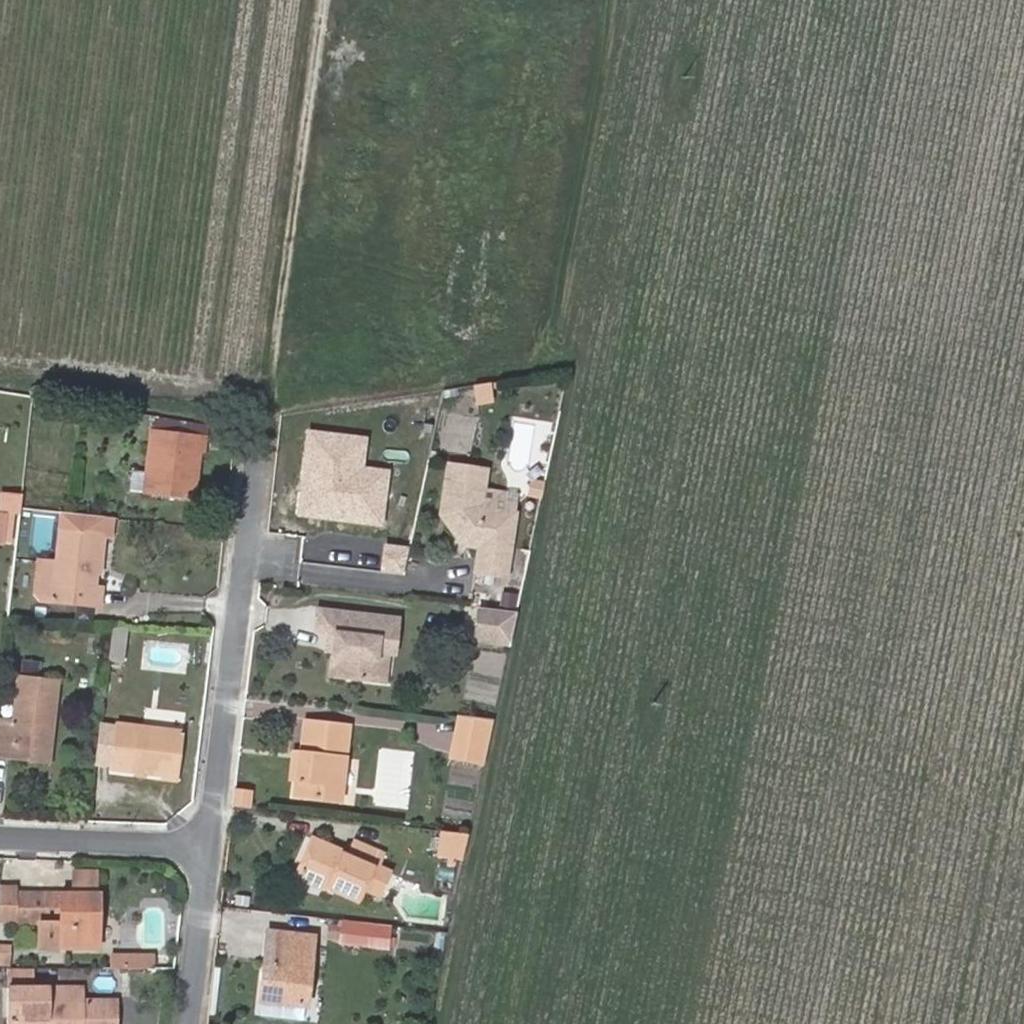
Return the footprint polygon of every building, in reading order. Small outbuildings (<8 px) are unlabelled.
[(487,411),(485,393),(470,395),(473,414),(487,411)] [(202,433),(203,423),(158,417),(157,429),(153,428),(145,493),(196,499),(201,451),(205,451),(208,433),(202,433)] [(485,470),(446,465),(440,517),(456,537),(464,538),(462,546),(478,548),(475,573),(507,577),(516,513),(484,509),(481,505),(485,470)] [(97,563),(102,564),(106,534),(60,529),(56,559),(53,559),(48,599),(101,606),(103,587),(94,586),(96,572),(97,563)] [(477,605),(473,642),(515,646),(518,609),(477,605)] [(327,676),(371,680),(375,652),(386,653),(392,654),(396,618),(314,609),(312,630),(325,632),(332,633),(330,651),(327,676)] [(109,662),(125,664),(128,626),(111,625),(109,662)] [(332,633),(325,632),(323,650),(330,651),(332,633)] [(386,653),(375,652),(371,680),(382,681),(386,653)] [(14,720),(0,718),(0,756),(11,757),(12,748),(50,753),(59,683),(19,678),(14,720)] [(484,764),(494,719),(460,715),(451,757),(484,764)] [(297,795),(341,800),(350,727),(307,721),(303,751),(299,779),(297,795)] [(183,732),(115,724),(109,767),(177,776),(183,732)] [(49,761),(50,753),(12,748),(11,757),(49,761)] [(298,749),(294,778),(299,779),(303,751),(298,749)] [(231,804),(249,806),(251,789),(233,787),(231,804)] [(463,857),(468,832),(441,829),(438,855),(463,857)] [(313,838),(300,866),(303,877),(356,900),(374,864),(377,865),(382,853),(354,841),(349,853),(313,838)] [(95,893),(95,872),(73,872),(72,893),(94,893),(95,893)] [(37,943),(90,944),(91,916),(99,916),(99,893),(95,893),(94,893),(72,893),(17,892),(17,920),(34,920),(38,920),(37,943)] [(99,916),(91,916),(90,944),(98,944),(99,916)] [(331,943),(370,947),(373,922),(334,918),(331,943)] [(268,931),(262,979),(269,980),(276,932),(268,931)] [(269,980),(262,979),(260,1000),(306,1005),(314,936),(276,932),(269,980)] [(12,944),(0,943),(0,963),(10,964),(12,944)] [(152,968),(152,955),(112,955),(112,968),(152,968)] [(51,1000),(51,986),(7,986),(7,1023),(115,1023),(115,999),(84,999),(51,1000)] [(51,1000),(84,999),(84,986),(51,986),(51,1000)]
